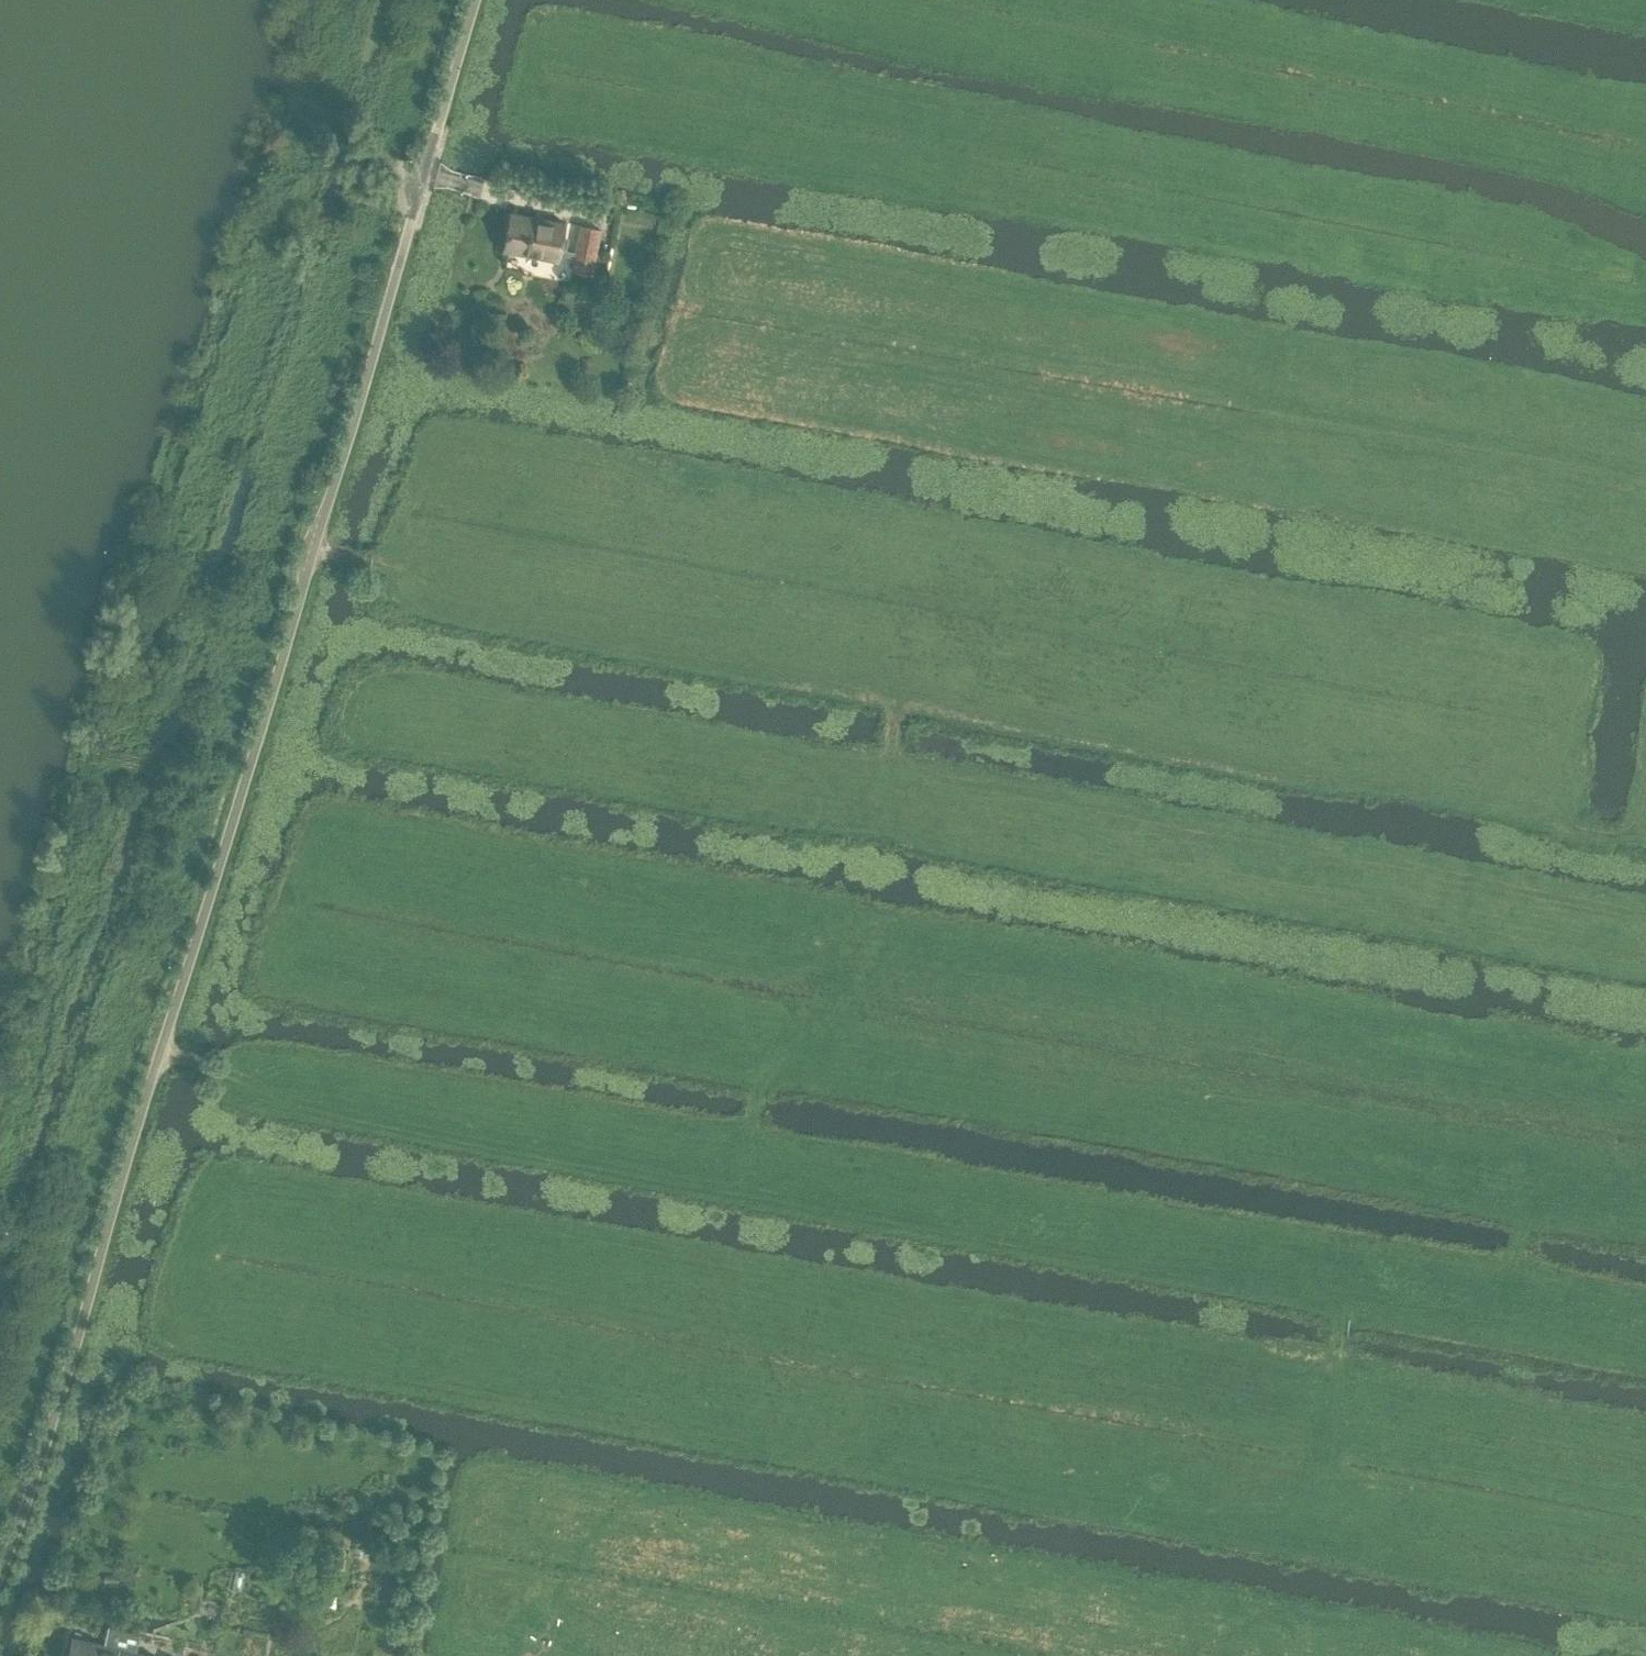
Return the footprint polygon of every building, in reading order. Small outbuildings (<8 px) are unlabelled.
[(509,216),(503,248),(558,259),(558,255),(574,258),(572,267),(592,271),(600,229),(580,225),(575,250),(560,247),(565,221),(545,217),(544,223),(509,216)] [(139,1633),(108,1625),(104,1642),(72,1634),(67,1655),(154,1655),(154,1654),(135,1650),(139,1633)]
